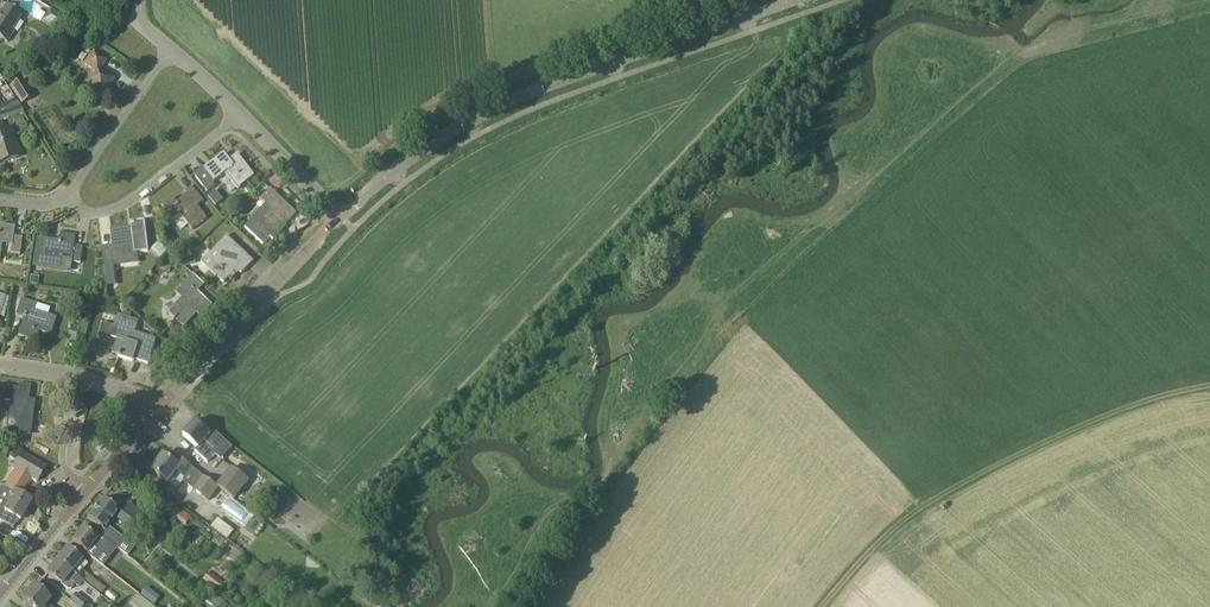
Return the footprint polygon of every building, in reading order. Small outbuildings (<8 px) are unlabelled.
[(15,32),(12,30),(22,16),(6,5),(0,14),(0,38),(7,43),(15,32)] [(101,98),(108,89),(107,89),(110,84),(108,83),(108,81),(111,77),(99,69),(105,60),(92,51),(83,64),(91,69),(81,84),(101,98)] [(22,105),(34,96),(23,78),(10,86),(22,105)] [(6,103),(12,115),(23,112),(15,99),(6,103)] [(22,115),(13,118),(17,127),(25,124),(22,115)] [(16,142),(12,127),(0,131),(0,163),(17,158),(12,143),(16,142)] [(224,153),(205,169),(215,182),(227,172),(239,188),(254,175),(238,155),(230,161),(224,153)] [(213,184),(206,189),(208,192),(215,186),(213,184)] [(198,206),(204,201),(192,187),(185,192),(189,196),(178,204),(173,198),(162,206),(173,221),(180,215),(192,231),(208,219),(198,206)] [(274,241),(283,230),(282,229),(296,213),(270,189),(261,200),(266,204),(261,209),(267,214),(257,225),(251,220),(245,227),(263,245),(270,237),(274,241)] [(147,251),(144,221),(131,223),(132,230),(126,231),(125,228),(111,230),(114,249),(134,246),(135,253),(147,251)] [(14,227),(0,224),(0,253),(2,244),(12,245),(10,253),(19,255),(22,238),(13,236),(14,227)] [(74,245),(75,236),(60,233),(59,241),(58,241),(58,243),(46,241),(42,266),(60,269),(62,253),(72,254),(71,262),(79,263),(83,247),(74,245)] [(242,274),(254,261),(227,236),(215,249),(202,263),(208,270),(224,283),(229,278),(232,281),(240,272),(242,274)] [(104,267),(113,266),(111,248),(102,249),(104,267)] [(191,256),(182,258),(184,266),(193,264),(191,256)] [(163,258),(160,271),(169,273),(173,261),(163,258)] [(113,266),(104,267),(105,280),(114,279),(113,266)] [(201,317),(212,305),(198,292),(205,285),(193,274),(180,287),(176,292),(182,298),(168,313),(184,328),(197,314),(201,317)] [(30,276),(30,283),(37,284),(38,280),(36,277),(30,276)] [(51,335),(56,318),(34,311),(36,304),(22,299),(16,315),(24,318),(18,336),(31,340),(35,330),(51,335)] [(156,339),(135,333),(139,321),(130,318),(132,313),(123,310),(121,315),(118,314),(114,326),(111,337),(117,339),(115,347),(121,348),(118,357),(127,360),(127,358),(148,364),(156,339)] [(84,354),(81,364),(88,366),(90,356),(84,354)] [(30,386),(19,385),(19,389),(0,386),(0,400),(11,401),(10,408),(11,409),(8,432),(30,435),(33,406),(27,405),(30,386)] [(195,422),(184,435),(199,448),(196,452),(208,463),(226,441),(209,426),(205,430),(195,422)] [(45,467),(22,453),(12,468),(15,470),(0,493),(0,520),(13,528),(18,519),(20,520),(31,501),(20,495),(30,479),(36,482),(45,467)] [(176,489),(183,481),(193,468),(179,457),(175,463),(173,462),(163,454),(151,471),(176,489)] [(228,495),(235,500),(249,481),(231,467),(217,486),(218,487),(224,492),(228,495)] [(208,500),(210,498),(218,487),(217,486),(203,476),(193,489),(208,500)] [(66,500),(70,494),(65,491),(62,496),(66,500)] [(99,536),(106,541),(118,550),(119,550),(124,543),(110,531),(106,528),(119,511),(102,499),(87,519),(103,531),(99,536)] [(132,530),(136,525),(144,514),(129,503),(117,519),(132,530)] [(167,512),(185,525),(192,516),(173,503),(167,512)] [(218,519),(211,528),(214,531),(220,535),(227,541),(234,531),(218,519)] [(103,545),(82,528),(71,542),(86,553),(92,545),(107,557),(111,552),(115,555),(118,550),(106,541),(103,545)] [(83,580),(87,574),(83,571),(89,563),(67,547),(57,560),(83,580)] [(83,580),(57,560),(46,573),(61,584),(69,591),(75,584),(78,586),(82,580),(83,580)] [(204,580),(220,592),(227,582),(211,570),(204,580)] [(46,605),(51,599),(43,593),(33,586),(22,600),(31,606),(49,606),(46,605)] [(86,602),(87,601),(75,592),(69,601),(76,606),(83,606),(86,602)] [(130,603),(134,606),(154,606),(137,594),(130,603)]
